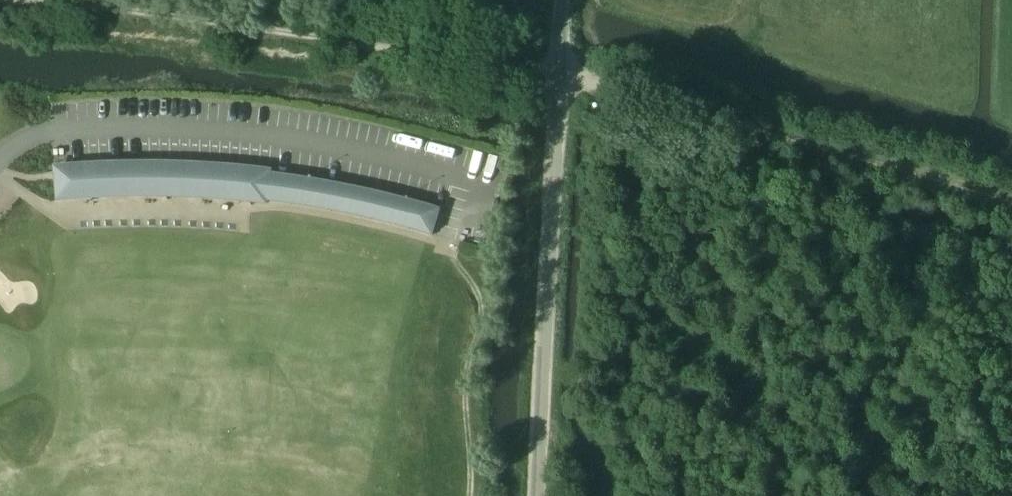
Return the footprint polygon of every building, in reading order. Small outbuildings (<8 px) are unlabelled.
[(87,150),(88,188),(118,188),(145,186),(167,186),(185,189),(223,193),(257,200),(257,191),(260,162),(260,158),(225,153),(191,150),(123,148),(87,150)] [(87,150),(43,151),(42,189),(88,188),(87,150)] [(421,225),(425,197),(357,179),(304,169),(260,162),(257,191),(307,198),(352,205),(421,225)]
